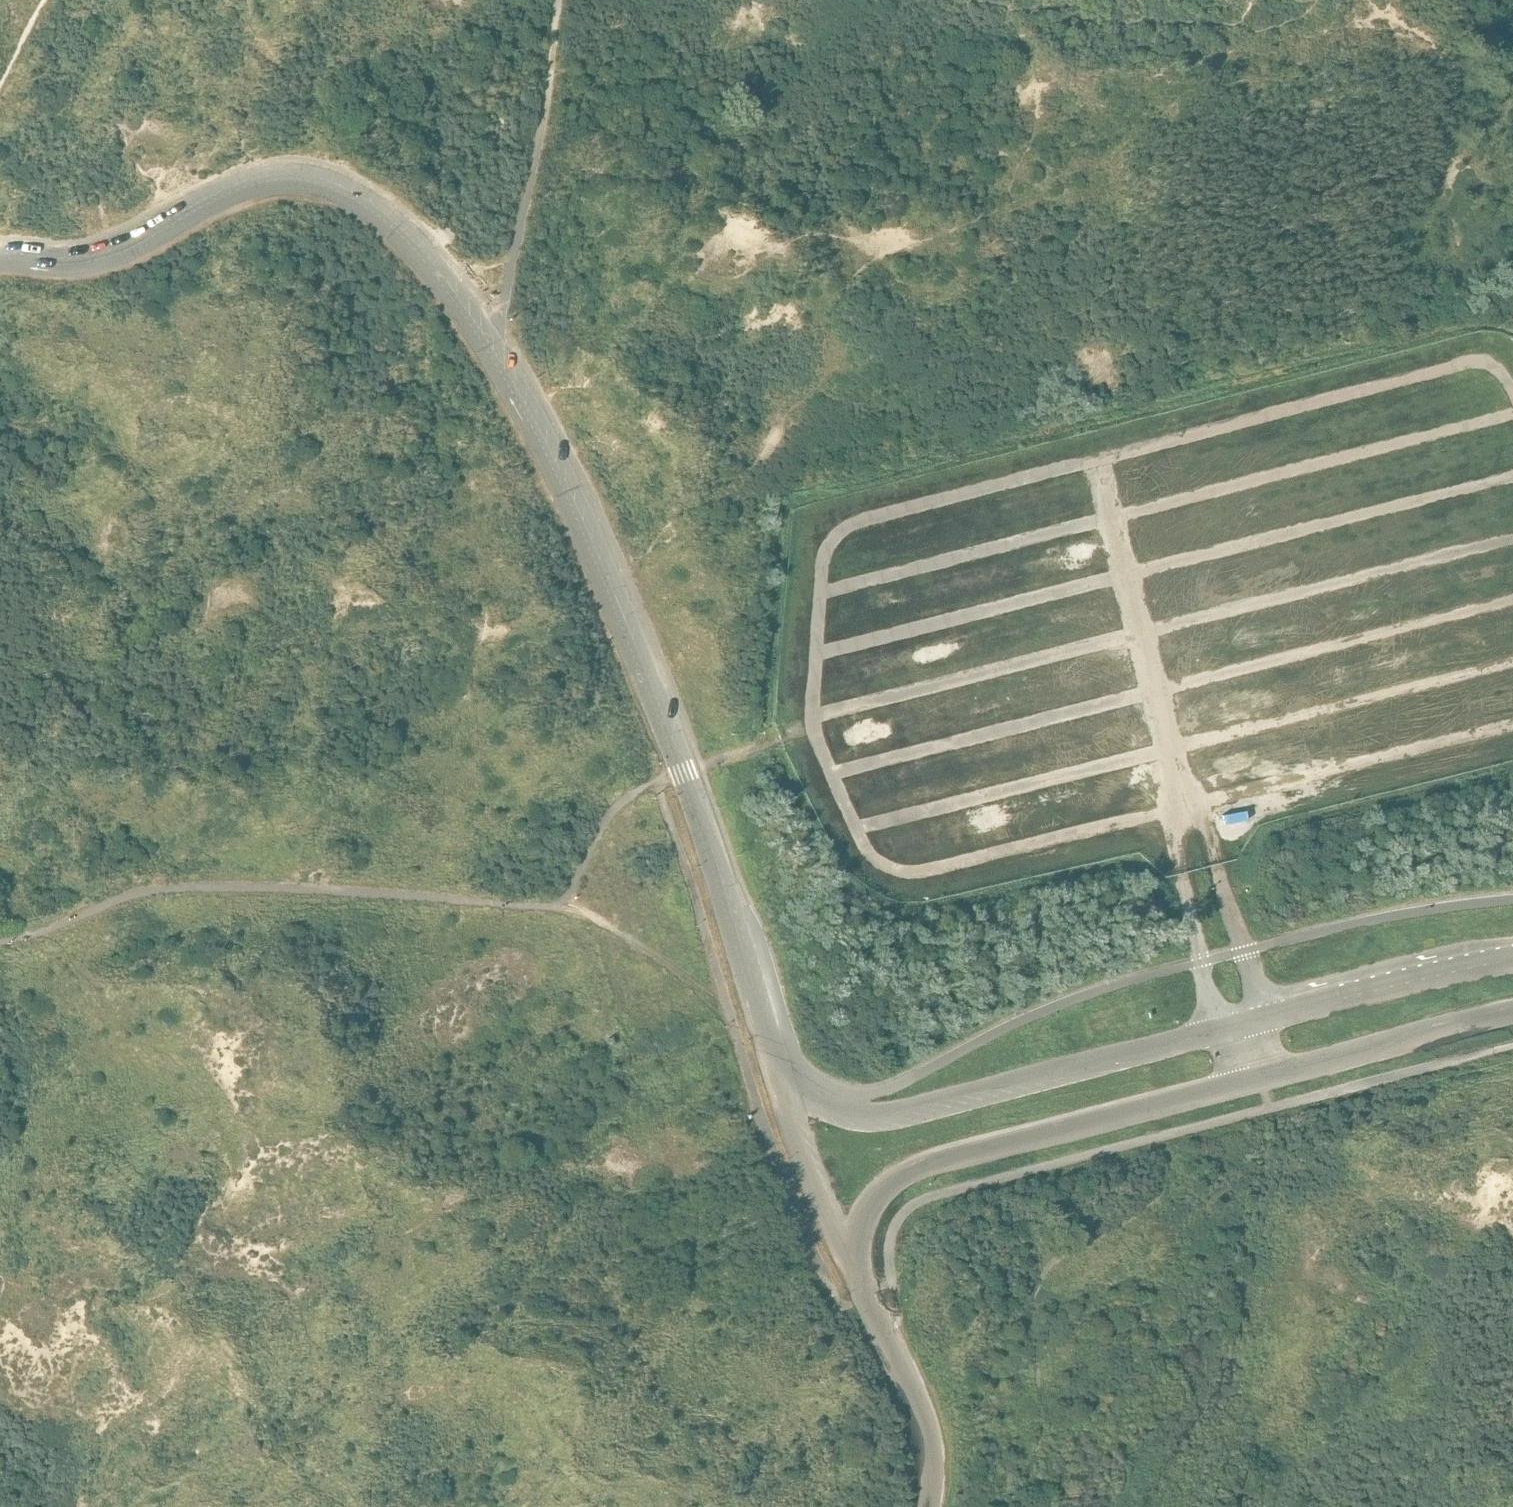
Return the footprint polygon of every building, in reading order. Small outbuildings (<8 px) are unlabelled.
[(612,1032),(602,1036),(608,1048),(617,1044),(612,1032)] [(196,1142),(192,1150),(201,1154),(205,1146),(196,1142)] [(257,1438),(253,1439),(258,1451),(262,1450),(257,1438)] [(1464,1464),(1455,1465),(1456,1479),(1465,1478),(1464,1470),(1501,1466),(1501,1464),(1464,1469),(1464,1464)]
